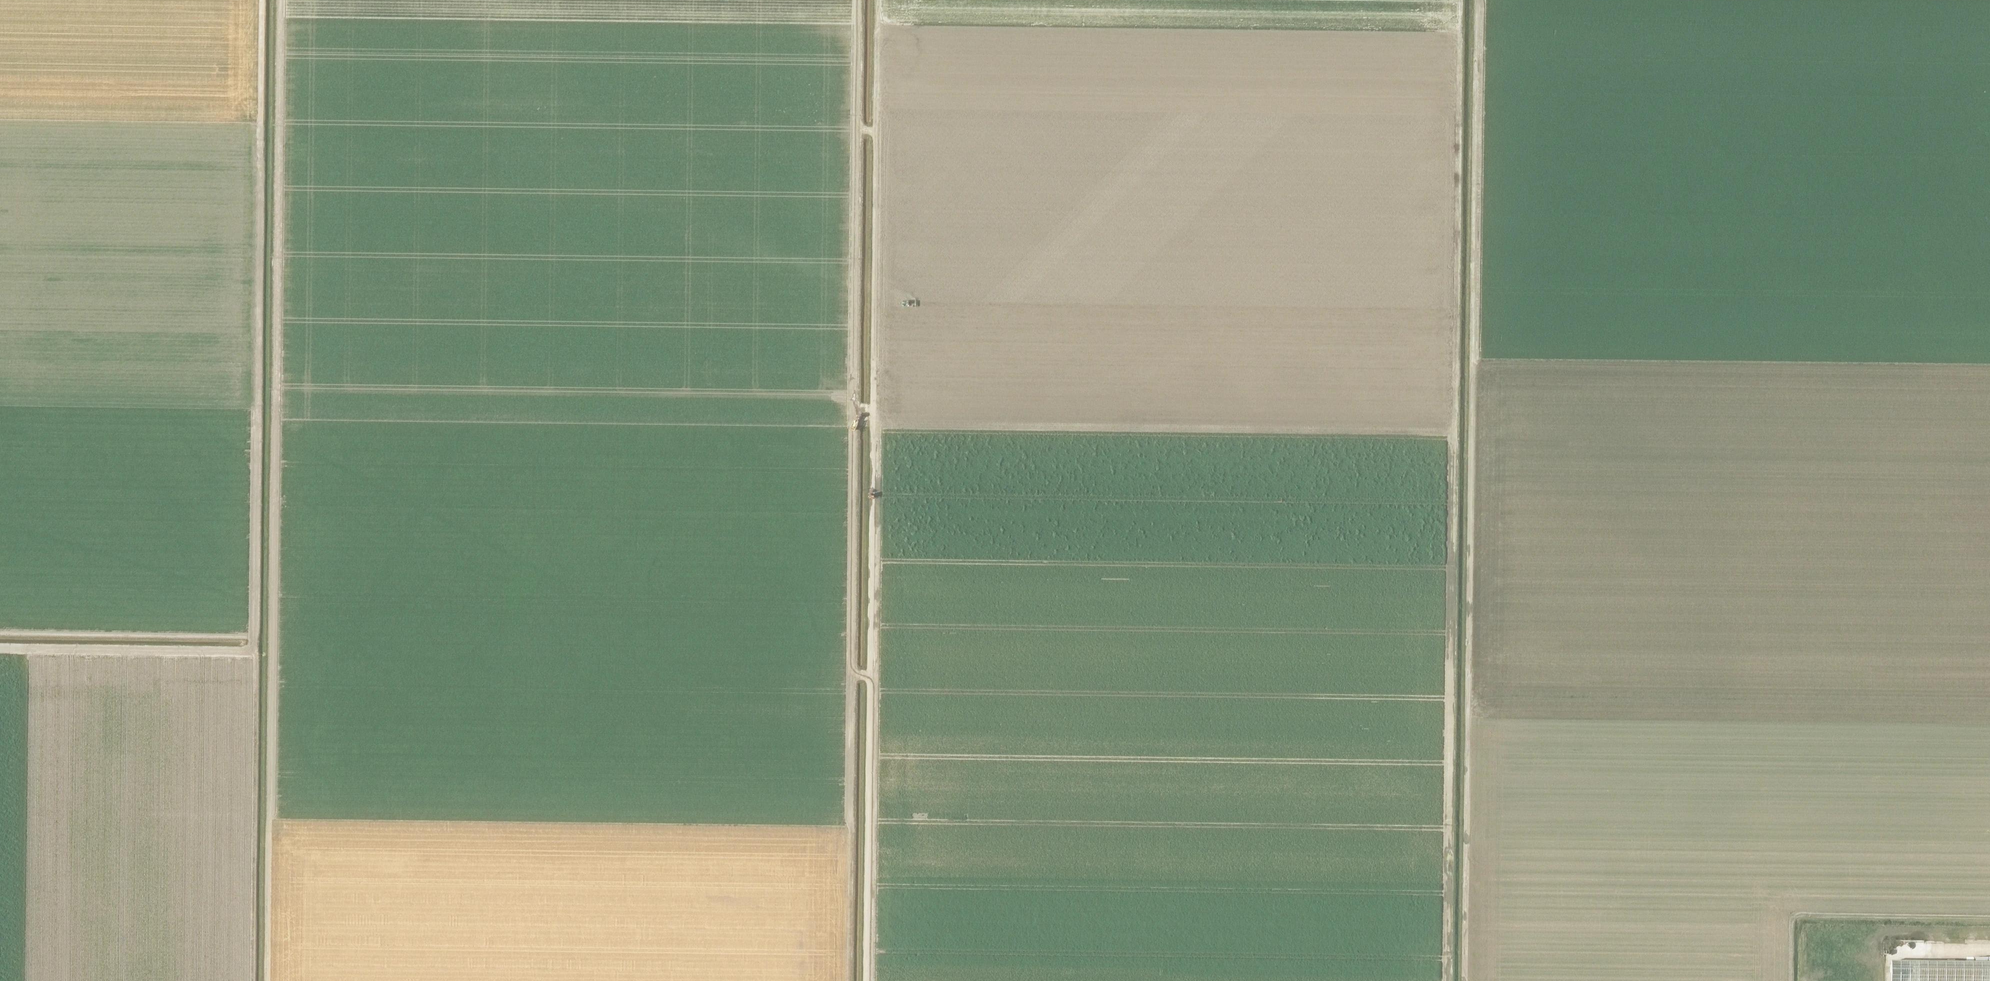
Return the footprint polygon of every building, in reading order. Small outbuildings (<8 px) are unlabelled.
[(1891,963),(1891,980),(1989,980),(1989,964),(1891,963)]
